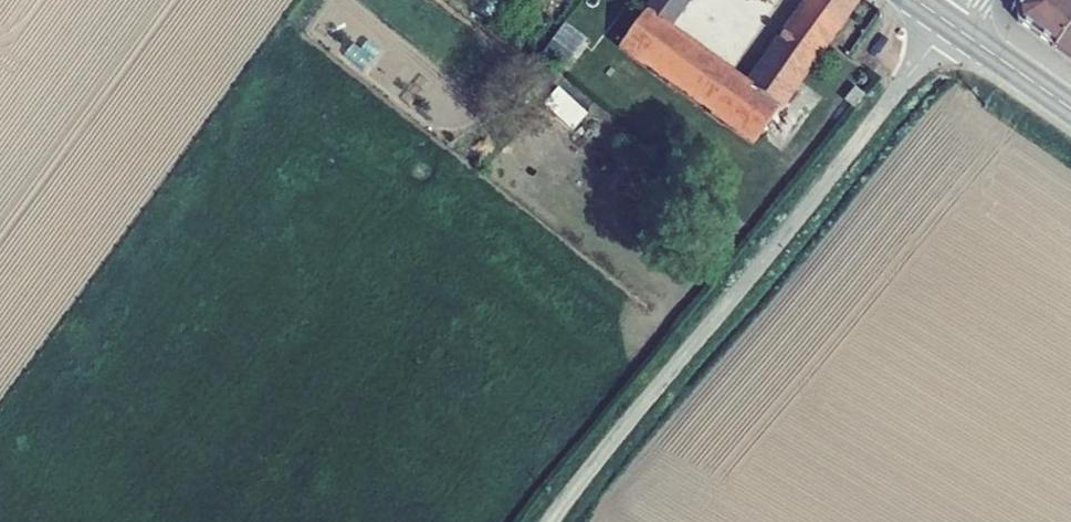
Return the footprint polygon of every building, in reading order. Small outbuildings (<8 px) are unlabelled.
[(538,59),(558,73),(609,0),(579,0),(538,59)] [(756,144),(827,43),(857,0),(810,0),(748,88),(666,31),(688,0),(654,0),(620,49),(756,144)] [(1016,9),(1018,22),(1070,60),(1070,1),(1069,0),(1022,0),(1016,9)] [(835,94),(844,101),(854,88),(845,81),(835,94)] [(557,86),(533,109),(563,139),(586,116),(557,86)]
